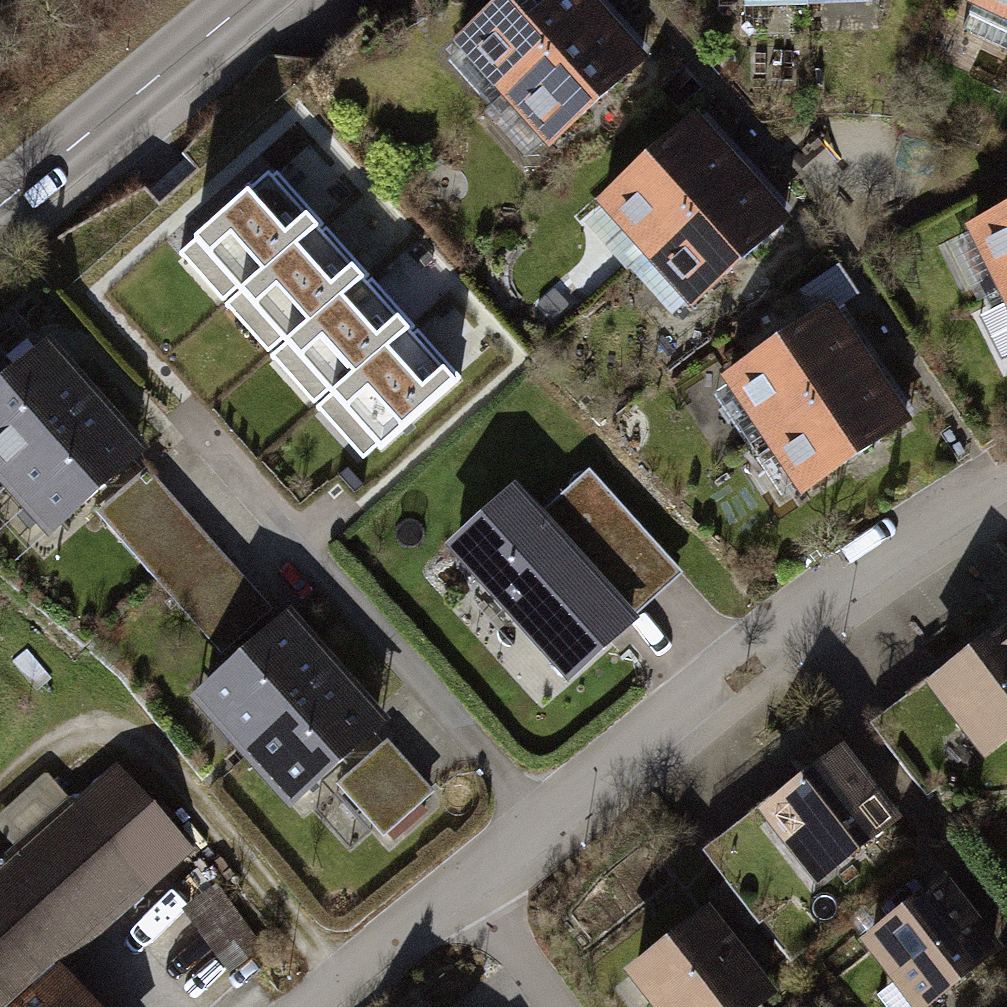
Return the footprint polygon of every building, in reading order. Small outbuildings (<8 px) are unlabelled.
[(506,111),(613,16),(599,0),(523,0),(458,57),(506,111)] [(817,9),(817,0),(741,0),(741,11),(817,9)] [(817,9),(891,8),(891,0),(817,0),(817,9)] [(1006,32),(1006,0),(970,0),(965,10),(1006,32)] [(658,66),(613,16),(506,111),(551,161),(658,66)] [(592,215),(642,269),(751,168),(702,114),(592,215)] [(192,239),(239,291),(321,219),(274,167),(192,239)] [(799,219),(751,168),(642,269),(690,320),(799,219)] [(997,306),(1006,301),(1006,218),(964,239),(997,306)] [(239,291),(285,343),(367,272),(321,219),(239,291)] [(285,343),(329,395),(412,323),(367,272),(285,343)] [(997,306),(1006,326),(1006,301),(997,306)] [(725,394),(766,454),(884,375),(844,314),(725,394)] [(329,395),(379,451),(461,380),(412,323),(329,395)] [(13,500),(111,411),(57,352),(0,403),(0,485),(13,500)] [(924,434),(884,375),(766,454),(805,513),(924,434)] [(163,469),(111,411),(13,500),(66,557),(107,519),(155,476),(163,469)] [(242,668),(290,624),(155,476),(107,519),(242,668)] [(633,626),(519,497),(459,550),(573,679),(633,626)] [(194,711),(252,774),(353,682),(296,619),(290,624),(242,668),(194,711)] [(987,775),(1006,760),(1006,627),(1006,626),(923,692),(987,775)] [(405,739),(353,682),(252,774),(304,831),(346,793),(397,747),(405,739)] [(450,805),(397,747),(346,793),(399,852),(450,805)] [(768,812),(831,892),(910,830),(847,750),(768,812)] [(73,975),(200,862),(124,777),(0,887),(0,1006),(102,1006),(73,975)] [(908,1006),(956,1006),(1006,968),(1006,961),(941,875),(857,940),(908,1006)] [(214,899),(183,926),(216,963),(247,935),(214,899)] [(647,1006),(771,1006),(786,994),(710,901),(620,974),(647,1006)]
